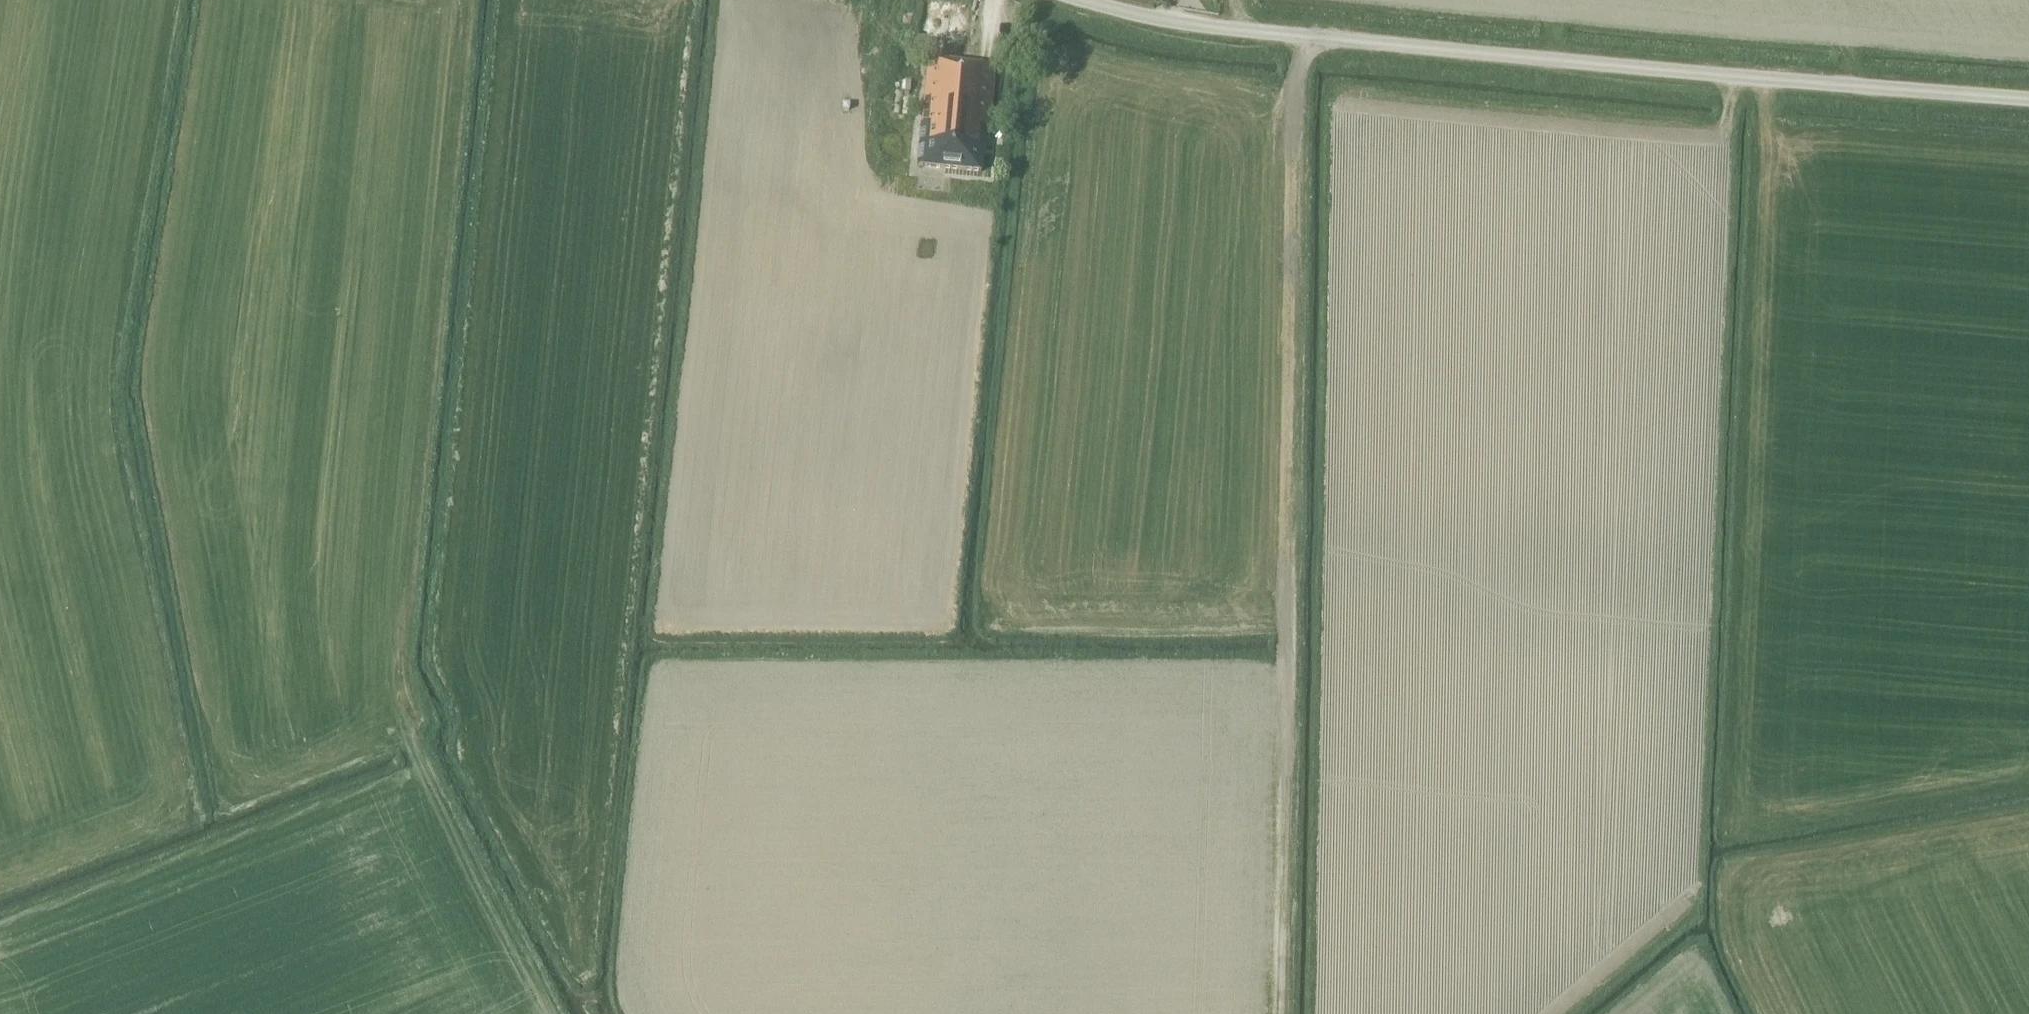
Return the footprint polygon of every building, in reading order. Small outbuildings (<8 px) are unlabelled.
[(928,60),(918,165),(980,171),(983,148),(986,149),(994,67),(928,60)]
